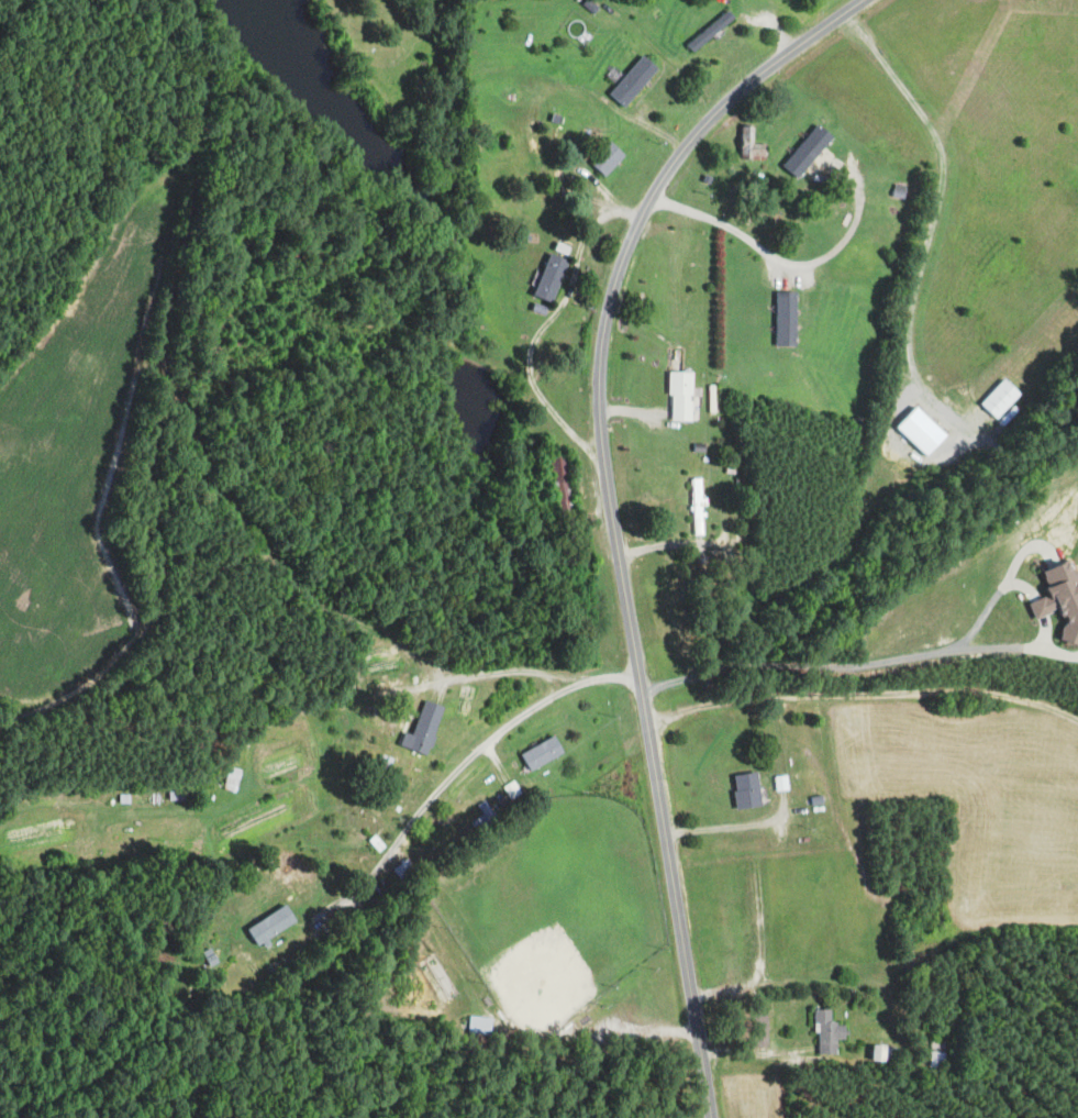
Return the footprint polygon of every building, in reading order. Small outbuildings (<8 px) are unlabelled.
[(630,107),(659,64),(642,53),(613,95),(630,107)] [(784,165),(801,178),(834,135),(817,121),(784,165)] [(592,161),(606,176),(627,155),(614,141),(592,161)] [(535,295),(554,302),(570,259),(551,252),(535,295)] [(799,292),(778,291),(777,346),(798,346),(799,292)] [(693,421),(694,371),(672,371),(671,420),(693,421)] [(983,404),(999,419),(1023,393),(1006,378),(983,404)] [(930,456),(950,434),(920,406),(900,427),(930,456)] [(692,478),(694,535),(707,534),(705,496),(704,496),(703,478),(692,478)] [(1031,603),(1038,619),(1062,608),(1068,622),(1061,637),(1077,645),(1077,566),(1075,560),(1066,564),(1058,560),(1050,564),(1049,563),(1045,571),(1055,593),(1031,603)] [(446,706),(425,699),(415,734),(405,731),(401,746),(431,755),(446,706)] [(516,753),(548,734),(558,750),(526,770),(516,753)] [(741,810),(764,805),(758,771),(734,776),(741,810)] [(776,791),(789,790),(788,775),(774,777),(776,791)] [(500,789),(513,781),(518,789),(505,797),(500,789)] [(469,808),(482,799),(488,810),(475,818),(469,808)] [(483,812),(471,823),(478,832),(498,816),(484,800),(478,806),(483,812)] [(299,922),(287,903),(250,927),(261,945),(299,922)] [(838,1039),(846,1040),(847,1024),(832,1023),(832,1010),(816,1009),(816,1023),(820,1023),(819,1054),(838,1055),(838,1039)] [(466,1014),(465,1029),(487,1030),(488,1014),(466,1014)]
